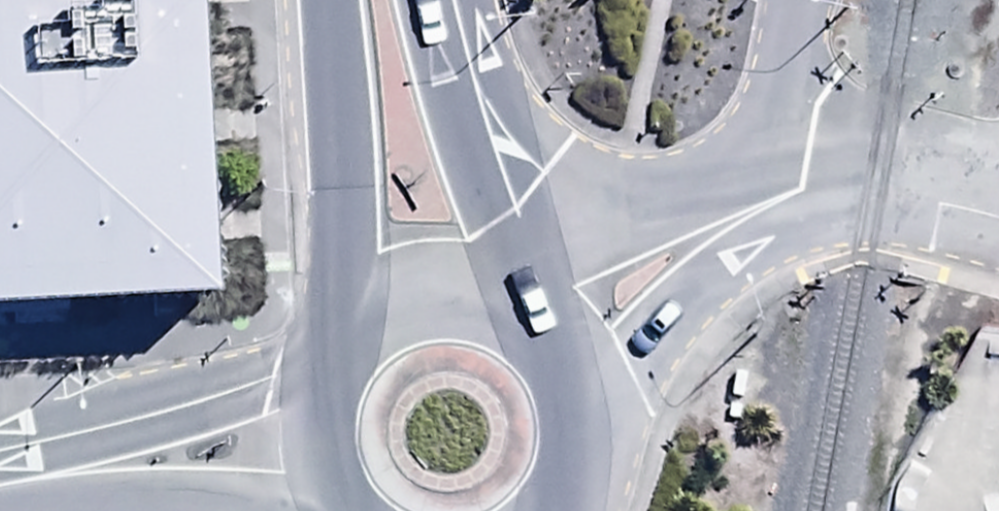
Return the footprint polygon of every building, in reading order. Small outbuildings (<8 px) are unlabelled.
[(259,324),(250,0),(0,0),(0,332),(259,324)]
